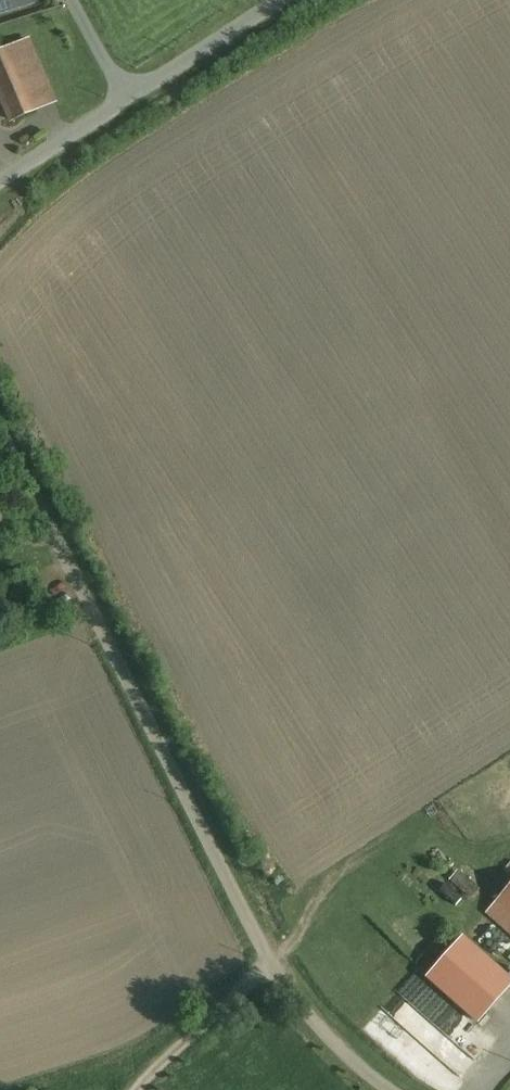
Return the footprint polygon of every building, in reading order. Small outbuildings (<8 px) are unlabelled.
[(32,3),(31,0),(0,0),(0,13),(32,3)] [(0,53),(0,94),(12,121),(49,105),(22,44),(0,53)] [(457,868),(449,878),(472,895),(479,885),(457,868)] [(485,914),(509,936),(509,886),(485,914)] [(465,937),(429,978),(480,1023),(509,989),(509,976),(465,937)] [(398,991),(425,1014),(438,999),(411,976),(398,991)]
